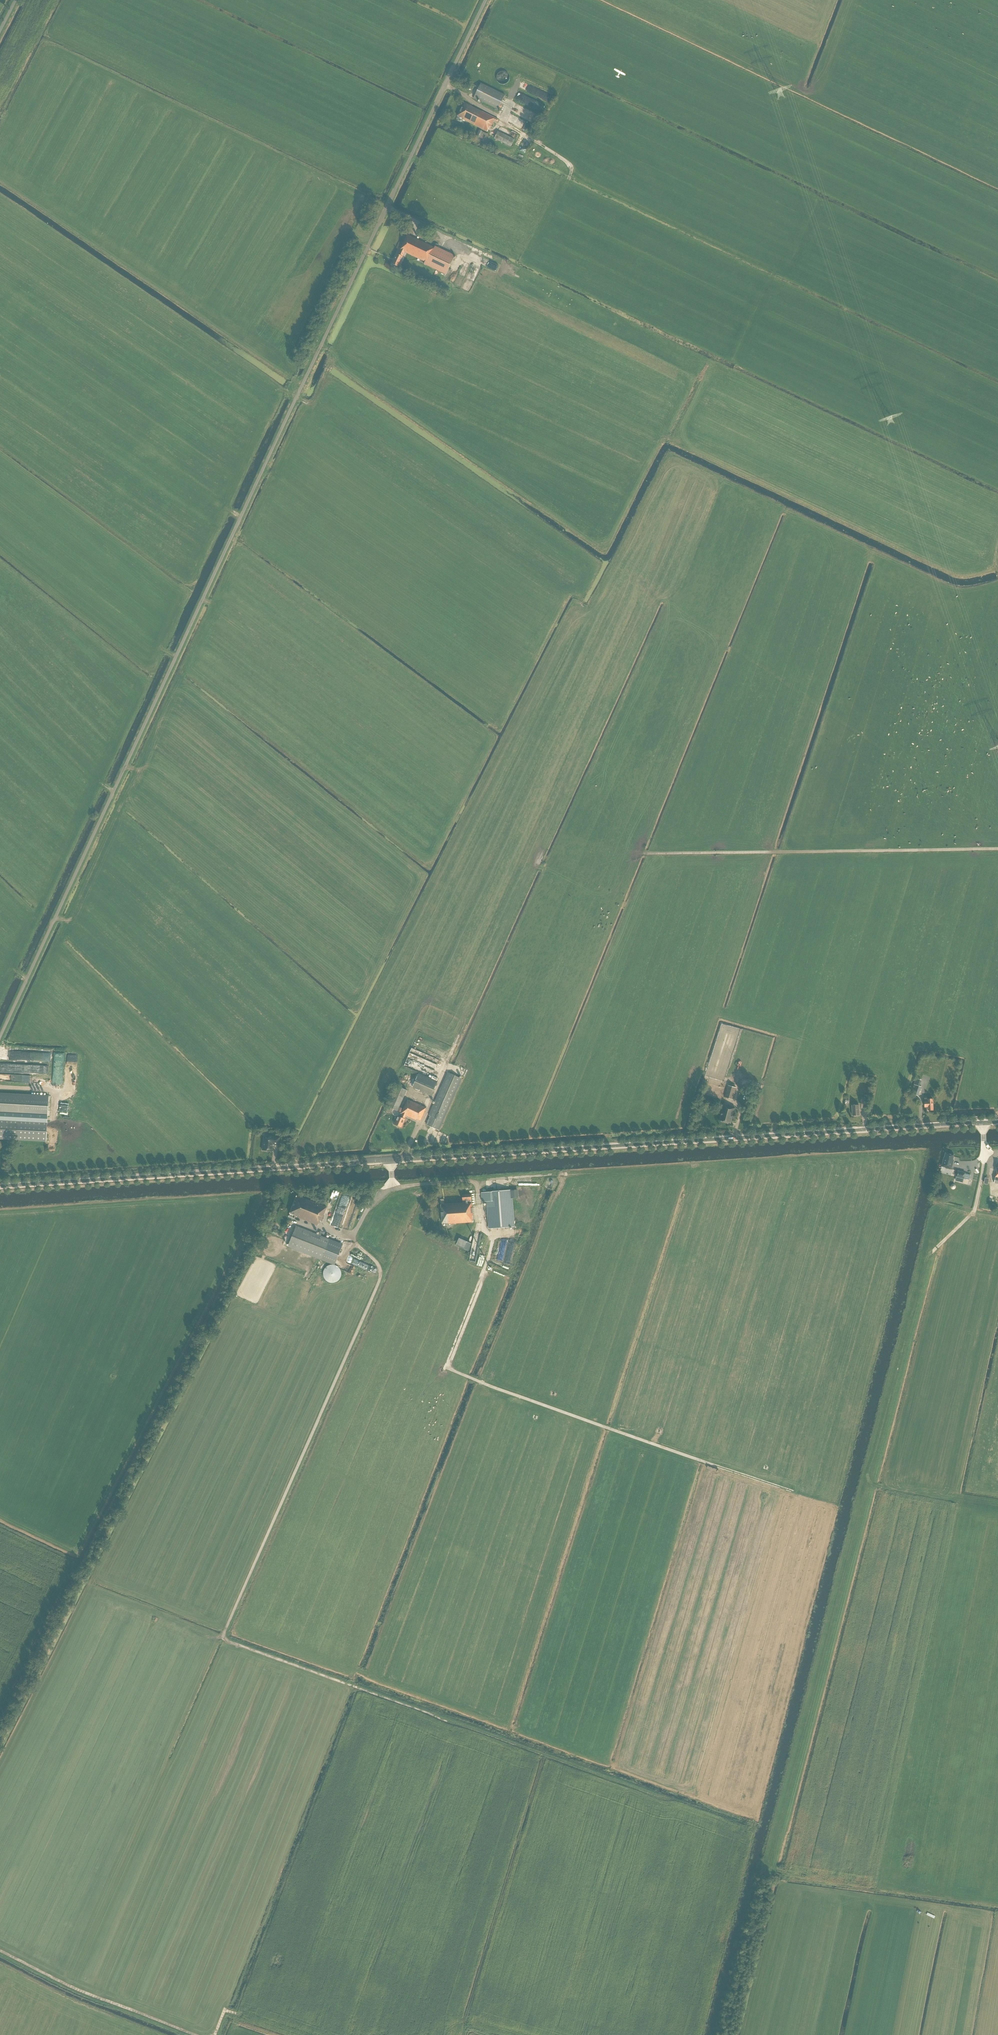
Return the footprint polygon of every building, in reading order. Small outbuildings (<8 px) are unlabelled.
[(497,77),(497,78),(497,79),(497,80),(498,80),(498,81),(499,82),(500,83),(501,83),(502,83),(502,84),(503,84),(504,84),(505,83),(506,83),(507,82),(508,82),(508,81),(509,80),(509,79),(509,78),(509,77),(509,76),(509,75),(509,74),(508,74),(508,73),(507,73),(507,72),(506,72),(505,71),(504,71),(503,71),(502,71),(501,71),(500,72),(499,72),(499,73),(498,73),(498,74),(497,75),(497,76),(497,77)] [(505,95),(481,83),(473,99),(478,101),(478,100),(498,110),(505,95)] [(534,87),(531,93),(546,102),(550,96),(534,87)] [(524,104),(542,112),(545,105),(527,97),(524,104)] [(464,102),(458,115),(462,117),(461,119),(487,131),(489,127),(491,127),(494,120),(497,122),(499,119),(464,102)] [(514,139),(498,131),(494,138),(511,146),(514,139)] [(405,252),(425,262),(424,264),(441,272),(446,274),(455,255),(435,246),(434,247),(407,235),(400,250),(401,250),(405,252)] [(467,248),(450,240),(448,245),(465,253),(467,248)] [(403,256),(405,252),(401,250),(399,254),(397,254),(393,264),(398,267),(403,256)] [(31,1060),(49,1061),(50,1053),(31,1052),(31,1060)] [(63,1083),(64,1053),(54,1053),(53,1083),(63,1083)] [(437,1081),(418,1073),(413,1088),(431,1095),(437,1081)] [(439,1130),(461,1078),(448,1073),(429,1116),(430,1116),(426,1125),(439,1130)] [(736,1088),(728,1085),(725,1097),(733,1100),(736,1088)] [(25,1115),(47,1116),(48,1096),(0,1093),(0,1114),(25,1115)] [(933,1102),(933,1099),(928,1099),(928,1098),(924,1098),(925,1101),(924,1101),(925,1107),(928,1107),(928,1110),(933,1110),(933,1102)] [(398,1116),(395,1124),(402,1127),(405,1119),(406,1116),(416,1120),(417,1119),(421,1121),(426,1108),(408,1100),(402,1113),(401,1113),(399,1116),(398,1116)] [(724,1104),(719,1120),(722,1121),(721,1121),(728,1123),(729,1121),(731,1122),(736,1108),(724,1104)] [(18,1120),(0,1119),(0,1139),(17,1140),(18,1120)] [(278,1145),(279,1137),(268,1136),(268,1140),(264,1139),(262,1150),(271,1151),(272,1144),(278,1145)] [(944,1157),(941,1167),(945,1168),(945,1169),(951,1170),(954,1160),(953,1160),(954,1155),(945,1153),(944,1157)] [(518,1189),(486,1192),(481,1193),(482,1202),(487,1201),(489,1229),(514,1227),(512,1198),(519,1198),(518,1189)] [(441,1199),(442,1223),(447,1223),(447,1225),(449,1225),(449,1223),(473,1222),(472,1216),(473,1216),(471,1194),(462,1194),(463,1203),(444,1204),(444,1199),(441,1199)] [(296,1195),(289,1213),(296,1216),(296,1217),(318,1225),(320,1221),(321,1221),(326,1207),(296,1195)] [(288,1247),(334,1265),(343,1244),(296,1226),(288,1247)] [(472,1244),(459,1238),(456,1246),(468,1252),(472,1244)] [(340,1277),(341,1274),(340,1272),(339,1269),(337,1267),(335,1266),(333,1265),(330,1265),(328,1266),(326,1267),(324,1269),(323,1272),(322,1274),(323,1277),(324,1279),(326,1281),(328,1282),(330,1283),(333,1283),(335,1282),(337,1281),(339,1279),(340,1277)]
